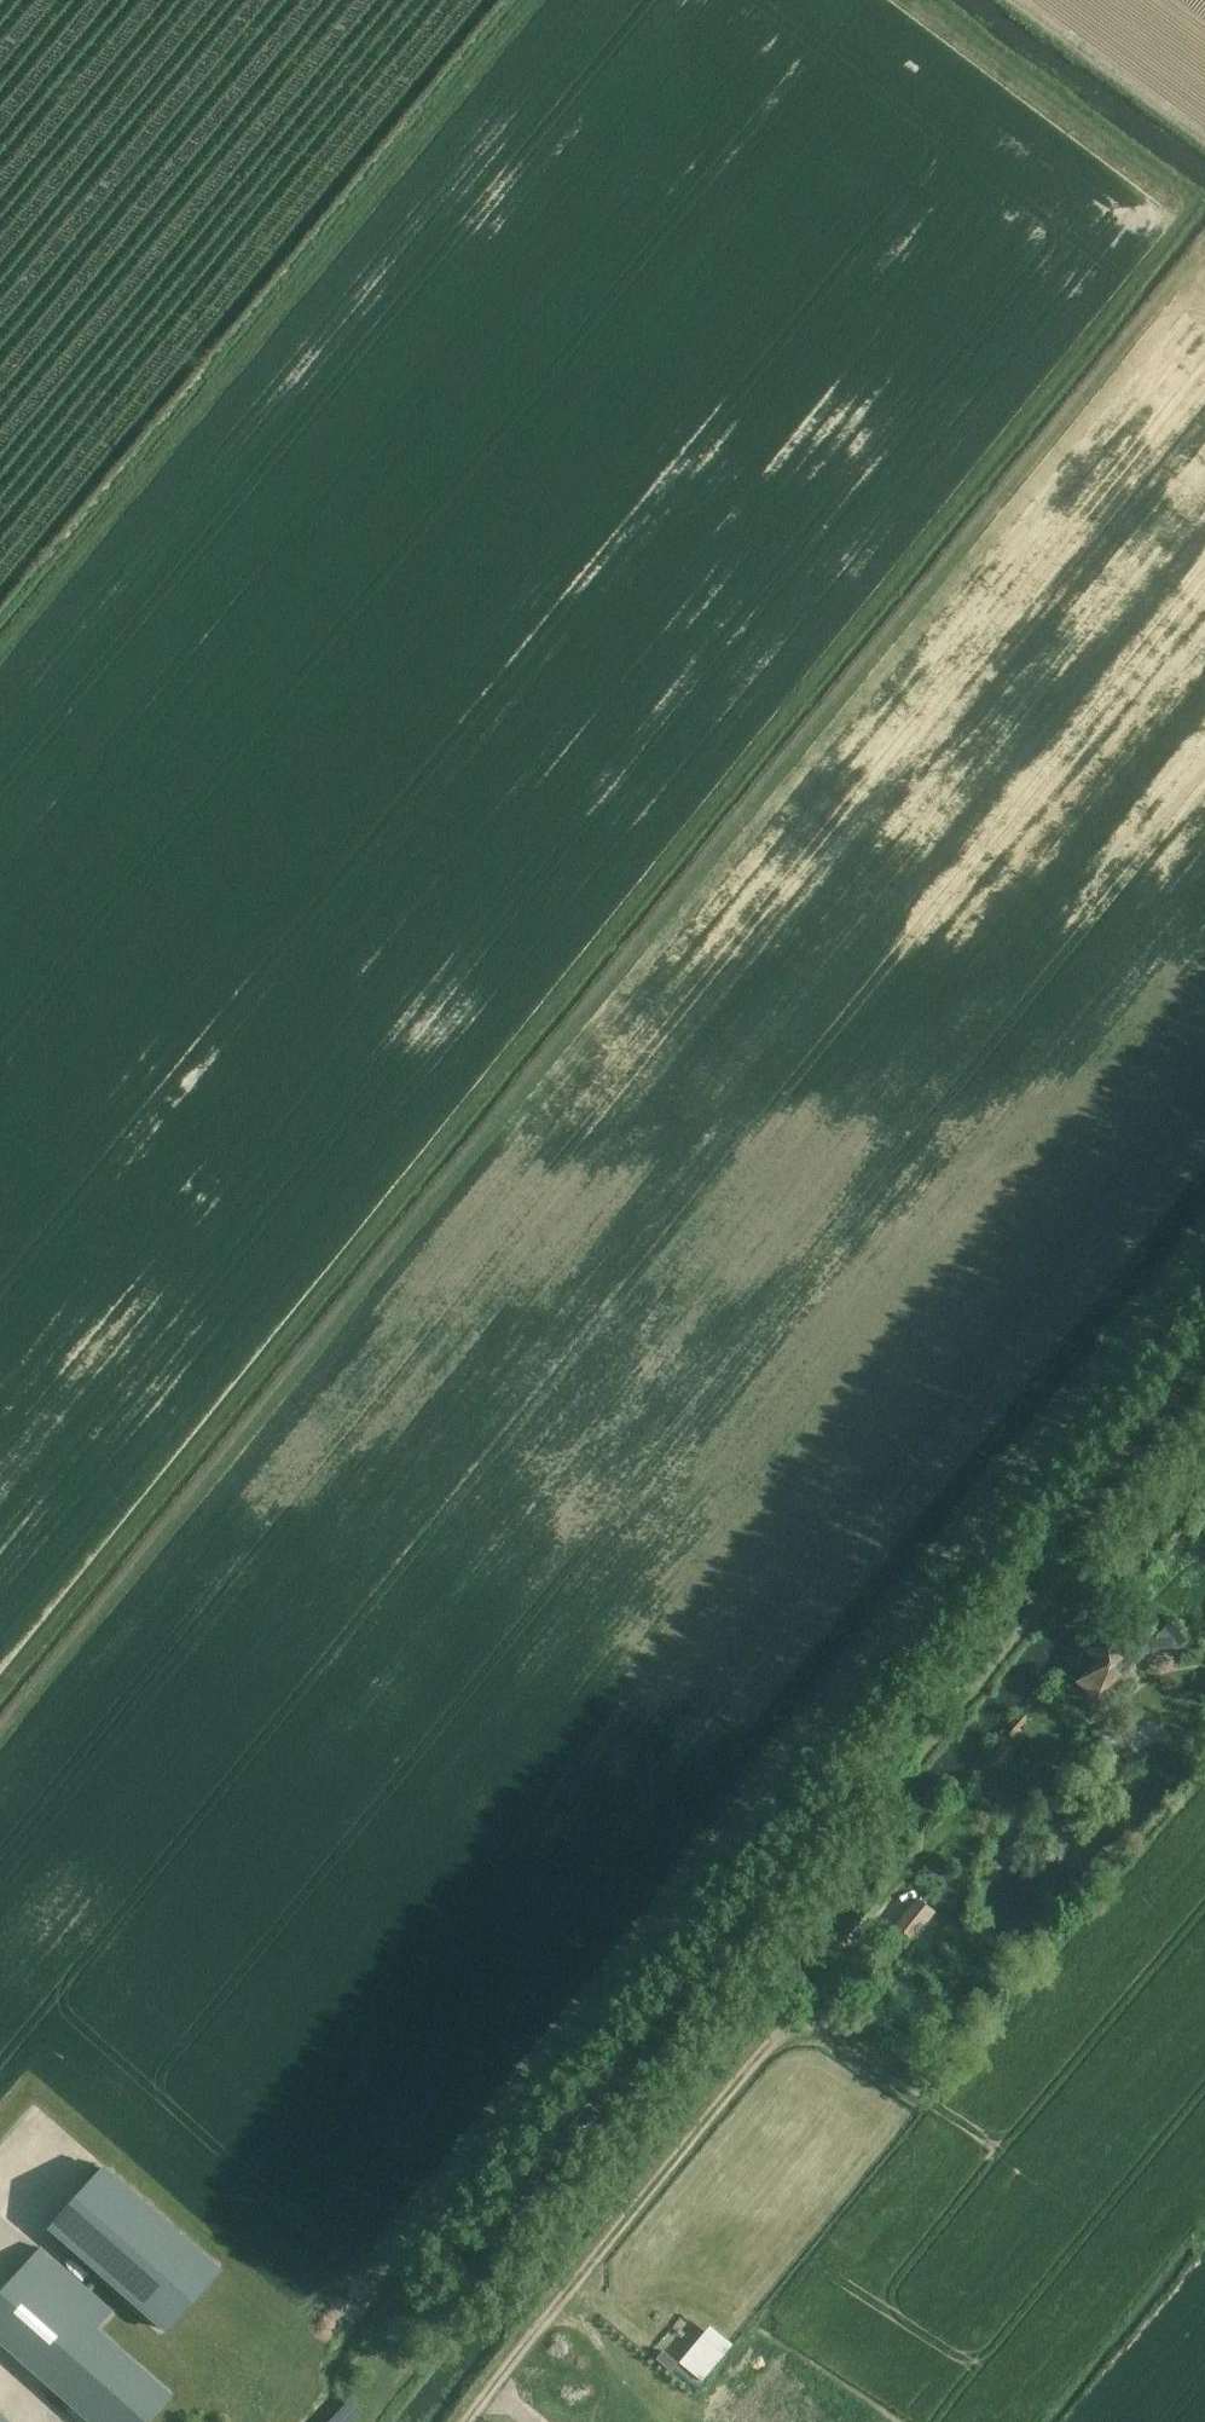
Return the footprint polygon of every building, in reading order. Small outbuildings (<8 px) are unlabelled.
[(1096,1700),(1112,1683),(1117,1677),(1117,1676),(1147,1651),(1181,1648),(1189,1641),(1174,1622),(1141,1649),(1134,1642),(1131,1646),(1109,1626),(1086,1650),(1097,1661),(1077,1682),(1096,1700)] [(987,1762),(996,1770),(1013,1750),(1005,1742),(987,1762)] [(918,1900),(897,1926),(912,1938),(933,1912),(918,1900)] [(106,2166),(49,2230),(166,2334),(223,2270),(106,2166)] [(89,2421),(145,2421),(170,2394),(99,2331),(114,2314),(42,2248),(0,2295),(0,2343),(89,2421)] [(453,2255),(444,2248),(435,2260),(443,2267),(453,2255)]
